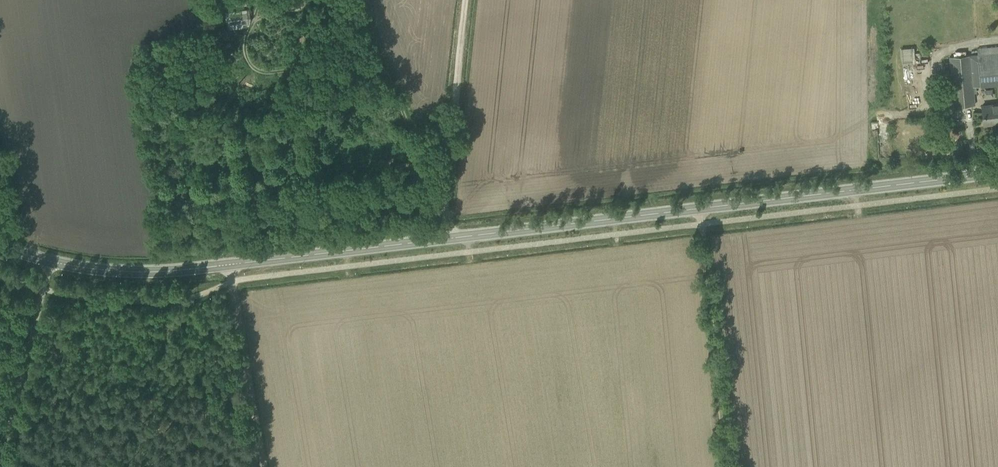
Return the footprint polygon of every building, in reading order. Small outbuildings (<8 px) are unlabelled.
[(239,13),(224,15),(227,29),(242,26),(239,13)] [(919,46),(901,47),(902,62),(915,62),(915,54),(920,54),(919,46)] [(977,55),(980,86),(997,85),(997,53),(977,55)] [(977,55),(950,57),(953,89),(954,97),(955,107),(974,105),(972,87),(980,86),(977,55)] [(927,90),(929,57),(916,57),(915,89),(927,90)] [(982,106),(984,124),(995,123),(995,122),(997,122),(997,104),(982,106)] [(315,175),(302,177),(304,187),(316,185),(315,175)]
